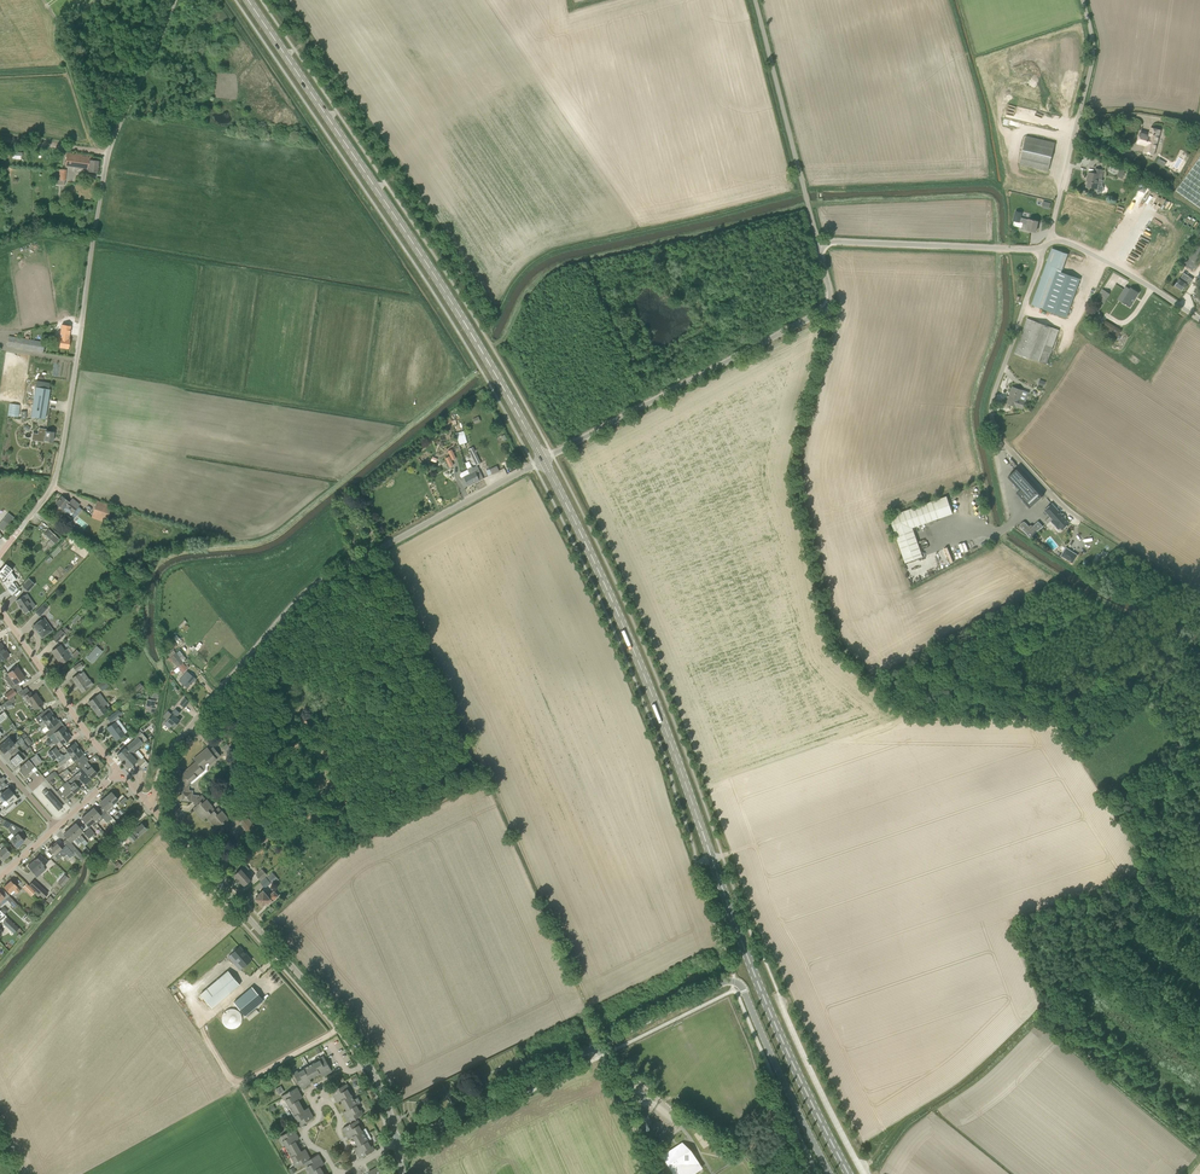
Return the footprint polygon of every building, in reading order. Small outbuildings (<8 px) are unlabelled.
[(1146,146),(1144,152),(1154,155),(1161,131),(1151,128),(1149,135),(1140,133),(1138,143),(1146,146)] [(1049,171),(1055,143),(1026,136),(1020,164),(1049,171)] [(13,151),(13,158),(21,159),(22,152),(13,151)] [(65,165),(74,166),(88,168),(88,172),(98,173),(99,161),(92,160),(93,157),(67,153),(65,165)] [(1176,191),(1199,208),(1199,158),(1176,191)] [(1089,178),(1087,187),(1099,189),(1098,193),(1101,193),(1103,192),(1104,187),(1103,185),(1099,184),(1099,180),(1102,180),(1104,170),(1096,169),(1095,173),(1089,172),(1088,178),(1089,178)] [(1023,223),(1022,229),(1036,232),(1038,221),(1029,219),(1029,220),(1021,217),(1022,213),(1016,211),(1014,221),(1023,223)] [(1180,263),(1193,270),(1199,258),(1199,246),(1196,244),(1189,256),(1186,254),(1180,263)] [(1062,272),(1068,254),(1052,248),(1032,305),(1066,317),(1080,279),(1062,272)] [(1179,279),(1175,285),(1182,290),(1186,284),(1188,285),(1191,281),(1182,276),(1179,279)] [(1140,293),(1131,287),(1122,302),(1131,307),(1140,293)] [(1099,312),(1110,294),(1102,290),(1093,304),(1095,305),(1093,308),(1099,312)] [(1027,319),(1015,353),(1047,364),(1059,330),(1027,319)] [(1107,320),(1101,329),(1117,338),(1122,330),(1107,320)] [(1094,336),(1101,327),(1096,323),(1089,333),(1094,336)] [(68,348),(70,339),(67,339),(68,332),(62,331),(61,338),(59,338),(58,347),(68,348)] [(45,342),(9,336),(7,346),(43,352),(45,342)] [(36,387),(31,417),(45,419),(50,389),(36,387)] [(1007,403),(1023,409),(1025,401),(1019,399),(1022,390),(1013,387),(1007,403)] [(18,417),(20,405),(10,403),(8,415),(18,417)] [(464,430),(456,433),(459,444),(467,442),(464,430)] [(53,442),(54,432),(45,431),(45,436),(39,436),(39,440),(44,440),(44,441),(53,442)] [(473,447),(469,449),(477,465),(481,463),(473,447)] [(454,465),(449,456),(445,458),(450,467),(454,465)] [(470,474),(469,474),(474,483),(483,478),(477,466),(472,468),(472,467),(467,469),(470,474)] [(1044,495),(1019,467),(1008,477),(1020,490),(1016,493),(1030,508),(1044,495)] [(460,479),(465,488),(474,483),(469,474),(460,479)] [(56,503),(63,509),(62,511),(72,519),(76,513),(74,512),(80,504),(72,498),(69,502),(62,496),(56,503)] [(953,514),(947,496),(889,516),(905,562),(923,556),(913,528),(953,514)] [(97,501),(96,503),(91,517),(106,522),(111,506),(97,501)] [(1060,532),(1070,523),(1052,504),(1045,511),(1053,519),(1050,522),(1060,532)] [(0,522),(0,529),(3,531),(14,517),(8,513),(0,522)] [(1031,538),(1044,526),(1039,521),(1033,526),(1032,525),(1031,525),(1029,526),(1026,522),(1025,521),(1023,522),(1020,524),(1020,525),(1020,527),(1031,538)] [(59,539),(48,529),(44,534),(55,544),(59,539)] [(1065,548),(1061,555),(1060,556),(1072,564),(1078,555),(1065,548)] [(0,570),(0,578),(8,590),(13,587),(11,583),(16,579),(11,572),(13,570),(5,563),(0,570)] [(29,579),(22,586),(28,591),(35,584),(29,579)] [(23,596),(16,601),(19,606),(21,609),(25,614),(35,606),(31,601),(28,603),(23,596)] [(44,604),(35,613),(39,616),(48,607),(44,604)] [(44,618),(33,625),(42,638),(52,630),(44,618)] [(65,626),(61,630),(53,639),(57,642),(69,630),(65,626)] [(95,643),(86,654),(91,659),(101,648),(95,643)] [(0,645),(0,661),(9,655),(6,651),(5,652),(0,645)] [(60,645),(51,651),(61,664),(69,658),(60,645)] [(75,658),(80,652),(76,649),(71,655),(75,658)] [(171,657),(178,667),(184,662),(176,653),(174,650),(170,653),(170,654),(169,655),(171,657)] [(76,671),(83,666),(80,663),(73,667),(76,671)] [(17,667),(11,671),(7,674),(8,675),(15,685),(24,679),(19,672),(20,671),(17,667)] [(196,679),(191,674),(187,671),(179,680),(188,687),(193,681),(194,682),(196,679)] [(86,682),(80,673),(72,679),(82,692),(93,684),(90,679),(86,682)] [(102,690),(107,685),(104,681),(99,686),(102,690)] [(141,682),(135,686),(137,690),(144,686),(141,682)] [(8,699),(16,693),(13,689),(5,694),(8,699)] [(30,692),(24,696),(29,703),(30,702),(35,709),(38,706),(39,707),(43,704),(36,693),(33,695),(30,692)] [(98,716),(107,710),(104,706),(108,703),(107,703),(100,693),(88,702),(98,716)] [(148,699),(147,707),(148,707),(147,711),(156,713),(156,707),(155,707),(156,700),(148,699)] [(111,722),(111,721),(118,716),(122,713),(118,709),(115,712),(107,718),(111,722)] [(172,724),(175,727),(180,720),(176,717),(180,712),(176,709),(172,714),(173,714),(165,724),(169,727),(172,724)] [(39,715),(41,718),(43,721),(39,724),(41,726),(55,717),(50,711),(46,714),(44,711),(39,715)] [(55,717),(41,726),(43,729),(42,730),(44,732),(45,732),(47,734),(57,727),(55,724),(58,722),(55,717)] [(115,721),(107,728),(116,740),(124,734),(115,721)] [(52,743),(54,741),(67,732),(63,726),(59,730),(57,727),(47,734),(51,740),(52,743)] [(135,739),(117,755),(120,759),(128,752),(130,754),(134,751),(143,743),(138,737),(142,733),(139,730),(132,735),(135,739)] [(71,737),(67,732),(54,741),(56,744),(59,741),(62,744),(71,737)] [(0,746),(0,749),(4,753),(9,749),(12,752),(17,748),(20,745),(16,742),(14,744),(9,738),(0,746)] [(64,755),(65,757),(65,758),(79,748),(75,742),(65,749),(67,752),(64,755)] [(223,746),(228,752),(232,749),(227,743),(223,746)] [(51,756),(58,750),(56,747),(48,752),(51,756)] [(211,764),(221,756),(214,747),(210,750),(208,747),(194,759),(196,761),(183,773),(184,774),(179,778),(186,785),(184,787),(183,791),(182,791),(182,798),(183,800),(194,801),(195,800),(198,804),(193,808),(203,820),(207,817),(217,829),(223,823),(227,827),(232,823),(227,818),(228,817),(222,810),(222,811),(218,807),(215,810),(213,806),(214,806),(207,798),(206,799),(202,794),(200,796),(199,795),(194,794),(193,793),(194,790),(190,790),(189,788),(190,786),(208,771),(208,765),(210,764),(211,764)] [(22,753),(17,748),(12,752),(10,754),(13,757),(10,760),(16,767),(24,760),(19,755),(22,753)] [(70,763),(78,757),(83,754),(79,748),(65,758),(65,757),(59,762),(61,765),(68,760),(70,763)] [(61,754),(58,750),(51,756),(53,759),(61,754)] [(145,761),(142,758),(144,756),(138,750),(135,752),(134,751),(130,754),(128,752),(120,759),(128,768),(136,762),(140,766),(145,761)] [(36,765),(42,761),(37,753),(30,758),(36,765)] [(85,756),(80,760),(76,762),(82,769),(91,779),(97,773),(91,767),(87,770),(83,765),(89,760),(85,756)] [(31,770),(35,767),(28,760),(20,767),(22,770),(20,771),(24,777),(32,770),(31,770)] [(74,776),(73,776),(80,784),(82,782),(85,784),(91,779),(82,769),(80,771),(77,774),(76,774),(74,776)] [(48,782),(55,777),(52,773),(44,778),(48,782)] [(73,776),(67,782),(65,784),(74,794),(80,788),(77,786),(80,784),(73,776)] [(66,798),(67,799),(74,794),(65,784),(62,786),(56,792),(64,801),(64,800),(66,798)] [(0,792),(0,800),(3,803),(5,800),(13,793),(8,788),(2,793),(1,791),(0,792)] [(61,805),(53,795),(49,791),(44,795),(57,809),(61,805)] [(118,800),(117,799),(111,792),(105,797),(112,805),(118,800)] [(9,804),(3,809),(7,814),(17,805),(14,802),(18,799),(13,793),(5,800),(9,804)] [(107,812),(105,815),(110,820),(112,818),(108,813),(114,808),(112,805),(105,797),(99,803),(107,812)] [(103,818),(102,817),(100,816),(93,808),(87,813),(97,824),(103,818)] [(241,825),(247,833),(256,826),(244,812),(237,817),(243,824),(241,825)] [(87,813),(81,818),(88,826),(91,823),(94,826),(97,824),(87,813)] [(18,834),(14,830),(17,826),(5,819),(2,825),(10,829),(9,830),(11,833),(14,836),(10,840),(17,848),(18,848),(20,846),(20,845),(24,841),(18,834)] [(80,840),(81,842),(85,840),(80,834),(83,831),(76,823),(70,829),(80,840)] [(139,836),(147,829),(142,823),(138,827),(136,825),(133,828),(126,835),(127,836),(132,842),(136,838),(139,835),(139,836)] [(80,840),(70,829),(63,834),(70,842),(73,839),(78,845),(81,842),(80,840)] [(52,844),(48,848),(54,856),(59,852),(65,859),(69,856),(56,842),(52,845),(52,844)] [(10,853),(5,847),(1,843),(0,844),(0,848),(1,850),(0,851),(0,856),(3,860),(10,853)] [(105,860),(116,847),(111,843),(100,856),(105,860)] [(77,849),(72,844),(68,847),(81,861),(84,858),(77,849)] [(43,858),(40,854),(34,860),(27,866),(37,877),(46,869),(43,866),(48,861),(44,857),(43,858)] [(250,869),(246,864),(243,867),(235,875),(238,879),(236,880),(239,883),(240,881),(244,885),(253,878),(247,871),(250,869)] [(262,869),(256,875),(261,880),(267,874),(262,869)] [(271,873),(267,877),(271,882),(276,878),(271,873)] [(63,886),(70,878),(65,874),(58,882),(63,886)] [(11,880),(4,887),(9,893),(13,890),(17,893),(20,890),(17,887),(17,886),(14,883),(13,883),(11,880)] [(34,880),(29,885),(43,898),(48,893),(34,880)] [(23,887),(31,896),(35,892),(26,884),(23,887)] [(259,894),(259,895),(255,898),(256,899),(256,901),(257,902),(259,902),(262,906),(267,902),(269,904),(278,896),(274,891),(268,896),(263,890),(259,894)] [(0,892),(0,906),(8,900),(11,904),(14,908),(18,904),(9,895),(6,898),(5,899),(4,897),(0,892)] [(14,933),(18,928),(7,918),(3,923),(14,933)] [(0,935),(7,939),(10,934),(4,929),(0,935)] [(233,952),(231,954),(240,963),(237,966),(240,970),(252,960),(240,946),(238,948),(237,947),(232,951),(233,952)] [(210,1007),(239,984),(228,970),(200,993),(210,1007)] [(246,1016),(264,1000),(252,986),(234,1002),(246,1016)] [(236,1009),(232,1008),(228,1009),(226,1011),(223,1014),(222,1018),(223,1022),(226,1026),(230,1028),(234,1028),(238,1026),(241,1023),(242,1018),(241,1014),(239,1011),(236,1009)] [(324,1075),(331,1071),(332,1071),(324,1056),(320,1059),(320,1060),(315,1063),(309,1066),(315,1075),(321,1071),(324,1075)] [(315,1075),(309,1066),(304,1069),(299,1072),(298,1071),(294,1073),(302,1088),(310,1083),(308,1079),(315,1075)] [(354,1099),(351,1094),(350,1094),(347,1089),(349,1088),(346,1083),(332,1092),(336,1100),(341,1098),(344,1105),(354,1099)] [(276,1088),(279,1094),(284,1091),(281,1085),(276,1088)] [(292,1110),(301,1105),(297,1098),(301,1096),(297,1087),(282,1095),(284,1100),(286,1099),(289,1104),(289,1105),(292,1110)] [(344,1114),(348,1120),(349,1122),(363,1114),(361,1110),(359,1110),(356,1105),(361,1102),(358,1097),(354,1099),(344,1105),(348,1111),(344,1114)] [(305,1112),(301,1105),(292,1110),(294,1115),(295,1115),(298,1121),(297,1121),(299,1126),(314,1118),(309,1109),(305,1112)] [(356,1141),(365,1135),(362,1130),(359,1125),(360,1124),(358,1119),(343,1128),(348,1136),(352,1134),(356,1141)] [(285,1146),(288,1151),(298,1146),(294,1139),(298,1137),(294,1128),(279,1137),(281,1141),(283,1140),(286,1146),(285,1146)] [(375,1150),(372,1146),(371,1146),(368,1141),(365,1135),(356,1141),(359,1147),(355,1150),(360,1158),(375,1150)] [(662,1155),(674,1173),(684,1173),(697,1166),(682,1143),(662,1155)] [(302,1153),(298,1146),(288,1151),(291,1157),(292,1156),(295,1162),(294,1163),(296,1167),(304,1163),(304,1162),(310,1158),(306,1150),(302,1153)] [(310,1158),(304,1162),(304,1163),(306,1167),(308,1166),(311,1171),(310,1172),(312,1173),(318,1173),(323,1171),(319,1165),(323,1162),(318,1154),(310,1158)]
